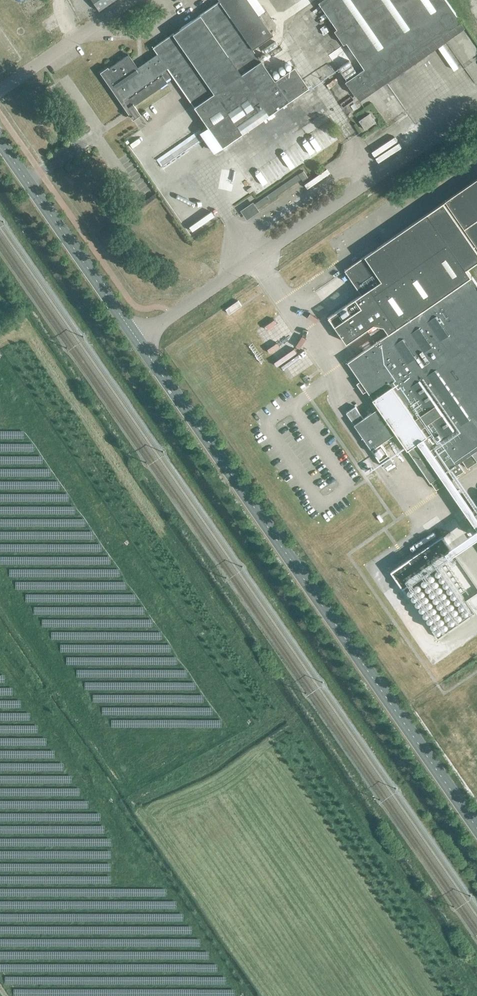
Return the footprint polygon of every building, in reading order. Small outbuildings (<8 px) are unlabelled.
[(98,10),(113,0),(91,0),(98,10)] [(99,72),(132,120),(140,114),(134,105),(167,82),(165,80),(172,76),(221,147),(308,87),(294,66),(274,80),(252,48),(272,35),(247,0),(217,0),(218,2),(152,47),(157,54),(137,67),(127,54),(108,68),(107,67),(99,72)] [(319,2),(338,28),(335,30),(344,44),(347,42),(365,68),(345,81),(354,95),(460,22),(445,0),(322,0),(319,2)] [(366,129),(376,122),(370,113),(360,120),(366,129)] [(307,177),(303,170),(255,203),(254,202),(244,209),(249,217),(259,210),(258,208),(301,178),(302,180),(307,177)] [(445,200),(476,247),(476,178),(445,200)] [(329,316),(347,342),(374,323),(384,325),(389,332),(347,361),(379,406),(362,417),(353,424),(371,449),(380,443),(396,432),(435,489),(463,469),(457,461),(461,458),(467,467),(476,460),(476,285),(466,269),(476,262),(476,251),(443,201),(428,212),(346,269),(362,293),(329,316)] [(241,295),(229,304),(232,309),(245,300),(241,295)] [(354,406),(345,412),(353,424),(362,417),(354,406)] [(476,532),(476,511),(476,509),(466,516),(476,532)] [(442,535),(391,571),(403,588),(454,553),(442,535)]
